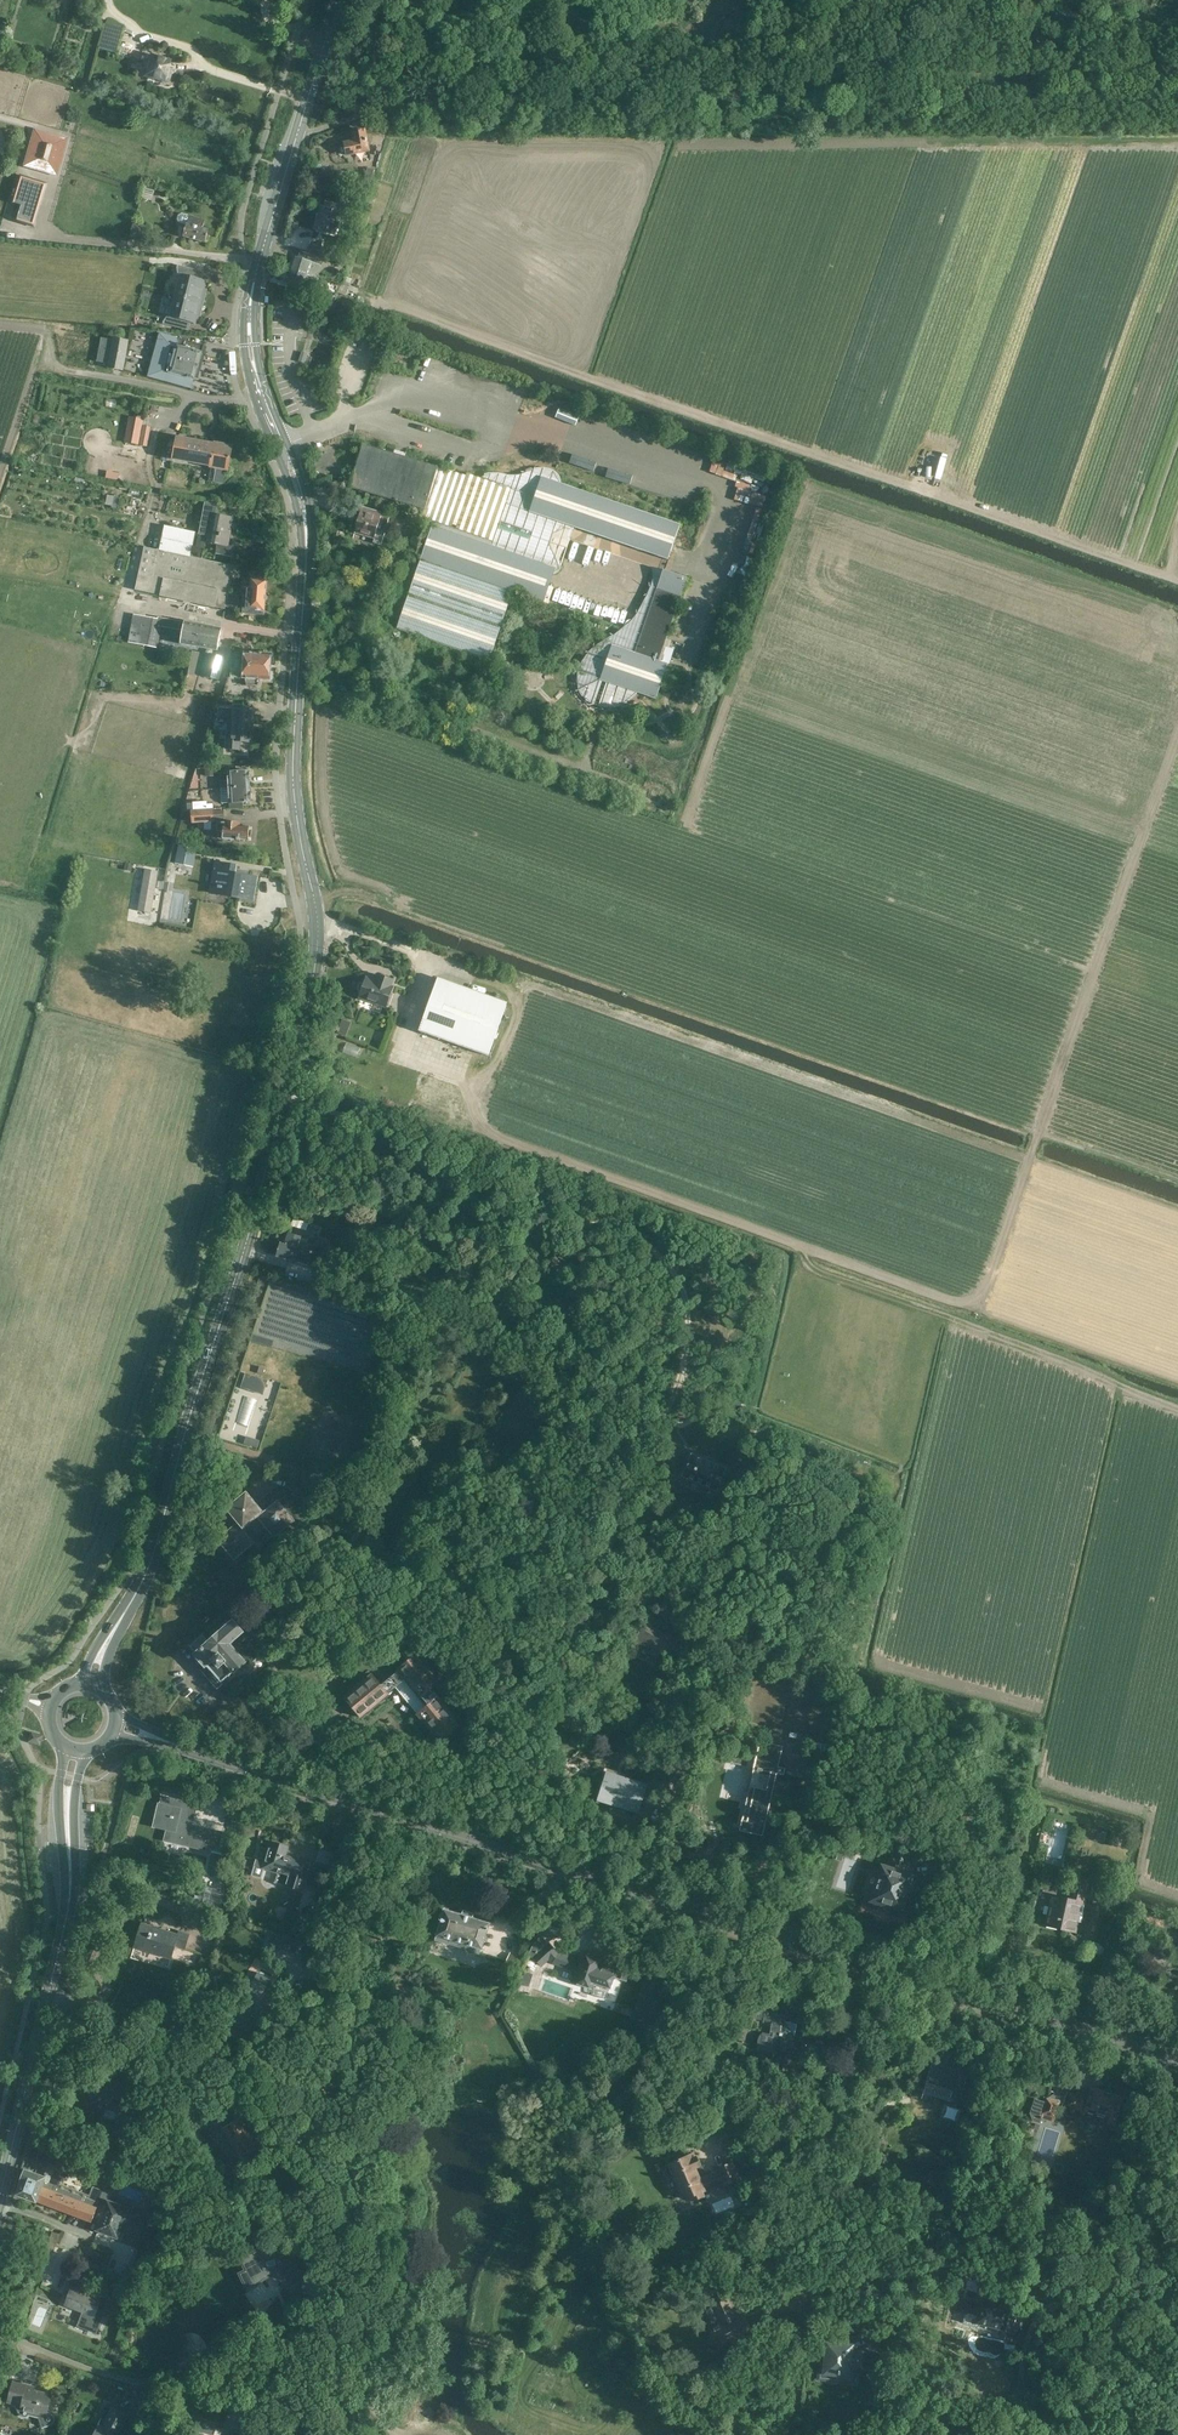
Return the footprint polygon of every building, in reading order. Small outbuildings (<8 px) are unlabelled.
[(99,49),(116,54),(123,27),(106,22),(99,49)] [(153,55),(147,75),(169,82),(173,69),(170,68),(172,61),(153,55)] [(25,166),(58,176),(69,139),(35,129),(25,166)] [(354,141),(344,143),(347,156),(370,151),(365,130),(353,133),(354,141)] [(364,180),(370,182),(373,170),(367,168),(364,180)] [(45,185),(31,180),(18,219),(32,224),(45,185)] [(342,193),(336,211),(321,206),(314,228),(329,233),(331,224),(339,226),(342,216),(345,217),(353,196),(342,193)] [(177,220),(179,223),(186,225),(185,227),(183,226),(181,232),(184,233),(183,237),(205,243),(209,229),(204,228),(206,220),(182,214),(178,216),(177,220)] [(130,237),(144,241),(147,226),(134,222),(130,237)] [(307,252),(324,258),(325,258),(324,260),(327,261),(329,253),(326,252),(327,250),(309,245),(307,252)] [(324,258),(307,252),(307,253),(300,251),(298,259),(294,257),(290,269),(316,277),(320,265),(321,266),(324,258)] [(176,296),(203,303),(206,290),(204,290),(207,281),(199,279),(202,271),(182,266),(180,275),(181,275),(176,296)] [(316,277),(290,269),(286,283),(304,289),(305,288),(315,291),(316,289),(324,292),(328,280),(316,277)] [(203,303),(176,296),(170,317),(169,316),(167,325),(186,330),(188,322),(195,323),(198,315),(200,315),(203,303)] [(130,340),(113,337),(113,334),(103,331),(96,365),(107,367),(107,368),(124,371),(130,340)] [(204,345),(179,338),(179,339),(160,334),(148,376),(191,388),(194,380),(195,380),(202,353),(204,345)] [(301,352),(298,361),(304,363),(307,354),(301,352)] [(205,356),(202,377),(220,379),(221,369),(213,368),(215,357),(205,356)] [(123,453),(138,456),(144,426),(145,420),(130,417),(123,453)] [(138,456),(137,462),(160,466),(167,430),(144,426),(138,456)] [(176,437),(172,459),(228,470),(232,447),(214,443),(214,444),(176,437)] [(552,567),(559,569),(570,539),(652,567),(652,576),(652,579),(651,581),(648,591),(643,600),(638,610),(635,615),(631,619),(628,623),(624,627),(618,632),(614,634),(598,643),(592,648),(590,650),(586,654),(584,658),(581,661),(580,664),(578,668),(577,672),(576,676),(576,683),(577,686),(578,690),(579,692),(582,698),(586,700),(589,702),(592,704),(599,707),(603,708),(607,708),(614,707),(617,707),(621,706),(624,705),(628,702),(634,696),(637,693),(656,699),(668,664),(659,660),(687,578),(663,570),(680,524),(560,483),(560,480),(560,479),(559,476),(558,474),(556,472),(553,470),(548,468),(545,468),(542,468),(539,468),(535,468),(532,469),(522,474),(519,475),(516,475),(513,475),(509,475),(506,475),(501,473),(494,473),(490,473),(487,474),(484,474),(483,479),(466,473),(465,476),(362,445),(349,487),(425,511),(436,514),(419,560),(396,629),(451,648),(489,661),(513,592),(540,601),(552,567)] [(373,543),(382,546),(390,516),(382,514),(383,513),(362,507),(354,534),(375,539),(373,543)] [(212,514),(207,542),(216,544),(214,553),(230,557),(232,546),(228,546),(233,518),(212,514)] [(135,590),(222,609),(226,610),(235,567),(190,557),(195,532),(164,526),(159,551),(144,548),(135,590)] [(242,613),(262,615),(264,582),(252,580),(251,589),(247,589),(246,608),(242,607),(242,613)] [(181,645),(217,652),(222,629),(185,623),(185,622),(157,617),(157,619),(133,614),(128,643),(157,648),(162,627),(183,631),(181,645)] [(210,654),(203,677),(219,680),(225,658),(210,654)] [(238,668),(270,670),(271,656),(243,655),(243,661),(239,661),(238,668)] [(270,670),(238,668),(238,669),(231,669),(231,676),(245,677),(246,684),(259,685),(261,678),(270,678),(270,670)] [(251,743),(254,711),(217,707),(216,722),(234,723),(232,740),(226,740),(225,749),(239,750),(239,742),(251,743)] [(221,782),(221,788),(249,786),(248,771),(227,773),(228,781),(221,782)] [(249,786),(221,788),(222,795),(228,794),(229,804),(250,801),(249,786)] [(193,802),(193,810),(213,808),(212,803),(207,804),(207,801),(193,802)] [(193,810),(190,810),(192,824),(215,822),(214,819),(225,818),(224,810),(214,811),(214,808),(213,808),(193,810)] [(249,838),(252,838),(252,830),(250,830),(250,828),(239,827),(239,825),(226,824),(226,823),(224,823),(224,824),(217,823),(217,832),(219,832),(218,839),(237,841),(240,841),(240,839),(249,840),(249,838)] [(174,863),(193,867),(197,850),(178,846),(174,863)] [(239,895),(254,898),(257,877),(248,875),(248,871),(236,869),(237,865),(214,862),(211,879),(219,880),(218,887),(239,891),(239,895)] [(154,888),(155,880),(156,880),(158,871),(145,869),(138,911),(151,913),(152,905),(150,905),(152,893),(154,893),(155,888),(154,888)] [(359,990),(360,992),(358,998),(386,1008),(391,993),(388,991),(392,980),(379,975),(376,983),(366,979),(364,983),(362,983),(359,985),(359,988),(359,990)] [(419,1031),(488,1056),(508,1002),(438,977),(419,1031)] [(342,1019),(341,1028),(348,1029),(349,1020),(342,1019)] [(346,1042),(343,1052),(357,1055),(359,1046),(346,1042)] [(309,1201),(322,1205),(327,1190),(313,1187),(309,1201)] [(361,1199),(340,1193),(336,1205),(358,1211),(361,1199)] [(313,1245),(308,1244),(309,1240),(289,1233),(286,1244),(284,1243),(281,1245),(279,1253),(281,1256),(308,1265),(308,1264),(320,1267),(324,1250),(324,1249),(326,1242),(315,1238),(313,1245)] [(245,1371),(241,1385),(263,1392),(268,1378),(245,1371)] [(246,1435),(244,1443),(258,1446),(260,1438),(246,1435)] [(735,1475),(702,1461),(694,1481),(727,1495),(735,1475)] [(237,1522),(216,1539),(234,1560),(255,1543),(252,1540),(265,1528),(274,1538),(295,1521),(277,1499),(263,1511),(246,1491),(225,1509),(237,1522)] [(209,1642),(202,1635),(189,1646),(196,1654),(197,1656),(196,1657),(196,1659),(196,1661),(196,1662),(198,1664),(200,1664),(202,1664),(203,1664),(204,1663),(220,1682),(232,1671),(234,1674),(246,1663),(248,1666),(261,1653),(233,1621),(209,1642)] [(673,1636),(668,1633),(667,1636),(645,1622),(632,1643),(656,1659),(662,1649),(671,1654),(678,1641),(681,1643),(688,1633),(683,1631),(684,1629),(679,1626),(673,1636)] [(417,1714),(440,1742),(461,1724),(438,1696),(437,1697),(430,1689),(441,1680),(418,1653),(397,1670),(398,1671),(382,1685),(372,1673),(344,1697),(361,1718),(389,1694),(388,1694),(395,1687),(418,1712),(417,1714)] [(570,1734),(579,1737),(583,1722),(574,1719),(570,1734)] [(32,1733),(29,1741),(39,1744),(42,1736),(32,1733)] [(755,1769),(741,1829),(761,1833),(774,1773),(783,1775),(785,1768),(776,1766),(781,1746),(761,1742),(755,1769)] [(629,1795),(632,1784),(607,1776),(600,1799),(637,1811),(641,1798),(629,1795)] [(166,1830),(163,1839),(206,1849),(207,1842),(213,1844),(217,1830),(193,1825),(197,1804),(161,1795),(159,1803),(157,1803),(152,1827),(166,1830)] [(301,1890),(309,1863),(285,1856),(288,1846),(270,1841),(267,1849),(259,1847),(251,1875),(261,1878),(264,1868),(281,1873),(278,1882),(301,1890)] [(164,1850),(183,1853),(184,1845),(165,1842),(164,1850)] [(906,1873),(910,1861),(907,1860),(910,1851),(896,1847),(894,1856),(890,1855),(887,1867),(881,1865),(868,1906),(878,1909),(879,1903),(891,1907),(890,1913),(899,1916),(912,1875),(906,1873)] [(1096,1881),(1108,1883),(1111,1868),(1099,1865),(1096,1881)] [(309,1866),(308,1879),(317,1880),(319,1867),(309,1866)] [(1046,1924),(1074,1931),(1080,1903),(1083,1904),(1089,1878),(1073,1875),(1067,1899),(1058,1897),(1049,1895),(1047,1905),(1050,1906),(1046,1924)] [(434,1941),(479,1954),(481,1949),(489,1924),(472,1918),(474,1913),(463,1910),(461,1915),(444,1909),(434,1941)] [(134,1947),(171,1960),(175,1947),(185,1950),(189,1934),(179,1931),(178,1934),(141,1923),(134,1947)] [(606,1993),(615,1969),(599,1963),(600,1961),(581,1955),(579,1960),(558,1953),(548,1943),(547,1944),(537,1934),(527,1956),(532,1958),(541,1968),(548,1960),(551,1964),(575,1972),(572,1982),(589,1988),(590,1987),(606,1993)] [(505,1962),(520,1969),(525,1959),(510,1952),(505,1962)] [(225,2030),(239,2039),(259,2004),(252,2000),(264,1979),(252,1972),(239,1994),(242,1996),(225,2025),(227,2026),(225,2030)] [(787,2014),(764,2010),(755,2008),(753,2018),(771,2022),(769,2033),(763,2032),(760,2033),(758,2035),(757,2040),(756,2042),(757,2044),(757,2047),(759,2050),(761,2053),(764,2054),(767,2054),(770,2054),(772,2054),(773,2053),(776,2051),(775,2053),(774,2053),(772,2063),(783,2065),(782,2071),(799,2075),(802,2057),(791,2055),(791,2053),(793,2053),(796,2039),(792,2038),(792,2035),(795,2036),(797,2024),(785,2021),(785,2019),(789,2019),(790,2019),(791,2018),(791,2016),(791,2015),(790,2014),(788,2014),(787,2014)] [(89,2100),(105,2103),(106,2105),(105,2109),(118,2112),(129,2063),(124,2062),(126,2054),(112,2051),(111,2059),(110,2058),(102,2090),(92,2088),(89,2100)] [(950,2097),(952,2091),(961,2094),(969,2066),(954,2061),(951,2068),(931,2062),(923,2089),(925,2089),(923,2094),(954,2104),(955,2099),(950,2097)] [(1105,2088),(1104,2090),(1091,2086),(1089,2095),(1076,2092),(1076,2093),(1068,2091),(1063,2107),(1071,2109),(1071,2111),(1083,2115),(1085,2110),(1104,2116),(1102,2121),(1113,2124),(1114,2123),(1117,2124),(1121,2111),(1118,2110),(1119,2106),(1128,2109),(1131,2099),(1111,2092),(1112,2090),(1105,2088)] [(1046,2098),(1045,2101),(1034,2098),(1029,2113),(1032,2121),(1039,2123),(1041,2118),(1042,2118),(1041,2119),(1053,2122),(1054,2117),(1055,2117),(1059,2103),(1063,2104),(1067,2091),(1065,2092),(1064,2092),(1062,2092),(1060,2091),(1058,2090),(1058,2088),(1055,2091),(1053,2093),(1051,2095),(1047,2097),(1059,2101),(1059,2102),(1046,2098)] [(221,2105),(207,2113),(225,2142),(230,2139),(240,2155),(256,2145),(240,2118),(232,2123),(221,2105)] [(678,2190),(679,2193),(679,2194),(680,2198),(682,2198),(683,2200),(689,2198),(691,2202),(705,2196),(703,2192),(722,2184),(723,2187),(726,2186),(729,2193),(732,2192),(728,2185),(741,2179),(733,2160),(715,2168),(716,2171),(700,2178),(696,2168),(701,2166),(697,2156),(694,2157),(692,2152),(666,2164),(673,2178),(672,2179),(677,2190),(678,2190)] [(52,2176),(55,2166),(49,2163),(44,2177),(35,2174),(37,2168),(29,2164),(26,2170),(25,2170),(21,2180),(22,2180),(17,2194),(36,2201),(44,2181),(49,2183),(51,2176),(52,2176)] [(743,2179),(752,2187),(767,2172),(759,2164),(743,2179)] [(51,2176),(49,2183),(44,2181),(36,2201),(92,2222),(96,2209),(103,2191),(92,2186),(91,2189),(91,2188),(90,2190),(91,2190),(89,2195),(60,2184),(63,2177),(60,2176),(63,2168),(55,2166),(52,2176),(51,2176)] [(104,2188),(103,2191),(96,2209),(104,2212),(98,2229),(110,2234),(110,2235),(115,2237),(115,2236),(117,2236),(120,2229),(122,2230),(126,2220),(123,2219),(127,2208),(126,2208),(127,2205),(118,2202),(117,2204),(109,2201),(112,2191),(104,2188)] [(46,2248),(54,2251),(59,2234),(51,2231),(46,2248)] [(266,2246),(266,2245),(240,2258),(254,2287),(268,2277),(267,2276),(266,2273),(269,2271),(270,2272),(274,2274),(273,2275),(272,2276),(288,2289),(300,2269),(275,2255),(269,2258),(264,2247),(266,2246)] [(715,2281),(708,2285),(711,2293),(719,2289),(715,2281)] [(124,2292),(131,2295),(134,2288),(128,2285),(124,2292)] [(65,2304),(94,2316),(101,2297),(73,2286),(65,2304)] [(1009,2308),(981,2301),(980,2305),(966,2302),(963,2312),(965,2312),(963,2322),(976,2325),(976,2323),(1004,2329),(1009,2308)] [(730,2321),(722,2303),(709,2308),(717,2327),(705,2332),(712,2350),(746,2336),(738,2318),(730,2321)] [(819,2359),(819,2367),(825,2367),(824,2372),(837,2374),(837,2379),(853,2380),(854,2368),(861,2369),(863,2352),(851,2351),(851,2346),(827,2343),(825,2359),(819,2359)] [(22,2412),(22,2414),(23,2415),(25,2416),(27,2416),(29,2414),(40,2417),(43,2427),(52,2424),(53,2423),(54,2420),(54,2418),(54,2417),(53,2415),(50,2413),(46,2413),(51,2394),(35,2391),(29,2389),(30,2386),(13,2382),(8,2402),(22,2406),(22,2409),(21,2412),(22,2412)] [(119,2412),(111,2408),(103,2426),(99,2424),(94,2434),(118,2434),(127,2416),(119,2412)]
